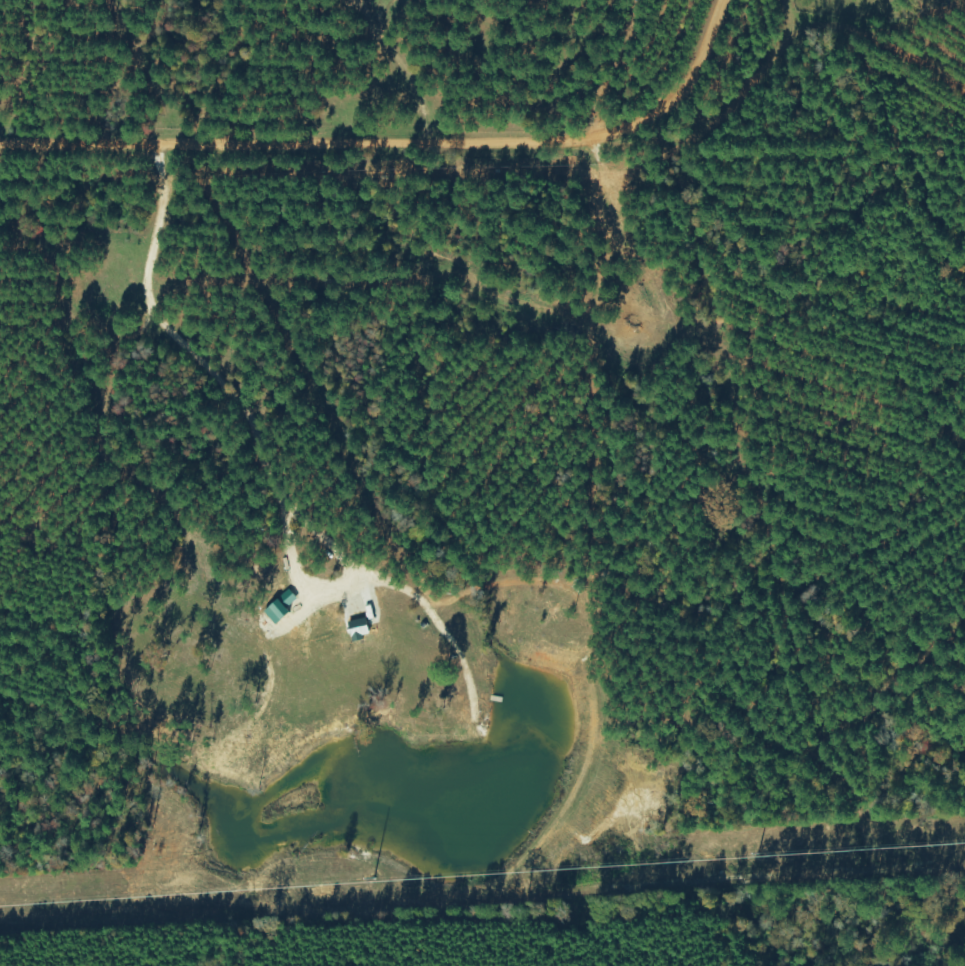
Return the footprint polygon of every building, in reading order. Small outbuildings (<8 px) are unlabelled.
[(267,611),(279,625),(293,614),(282,599),(267,611)]
